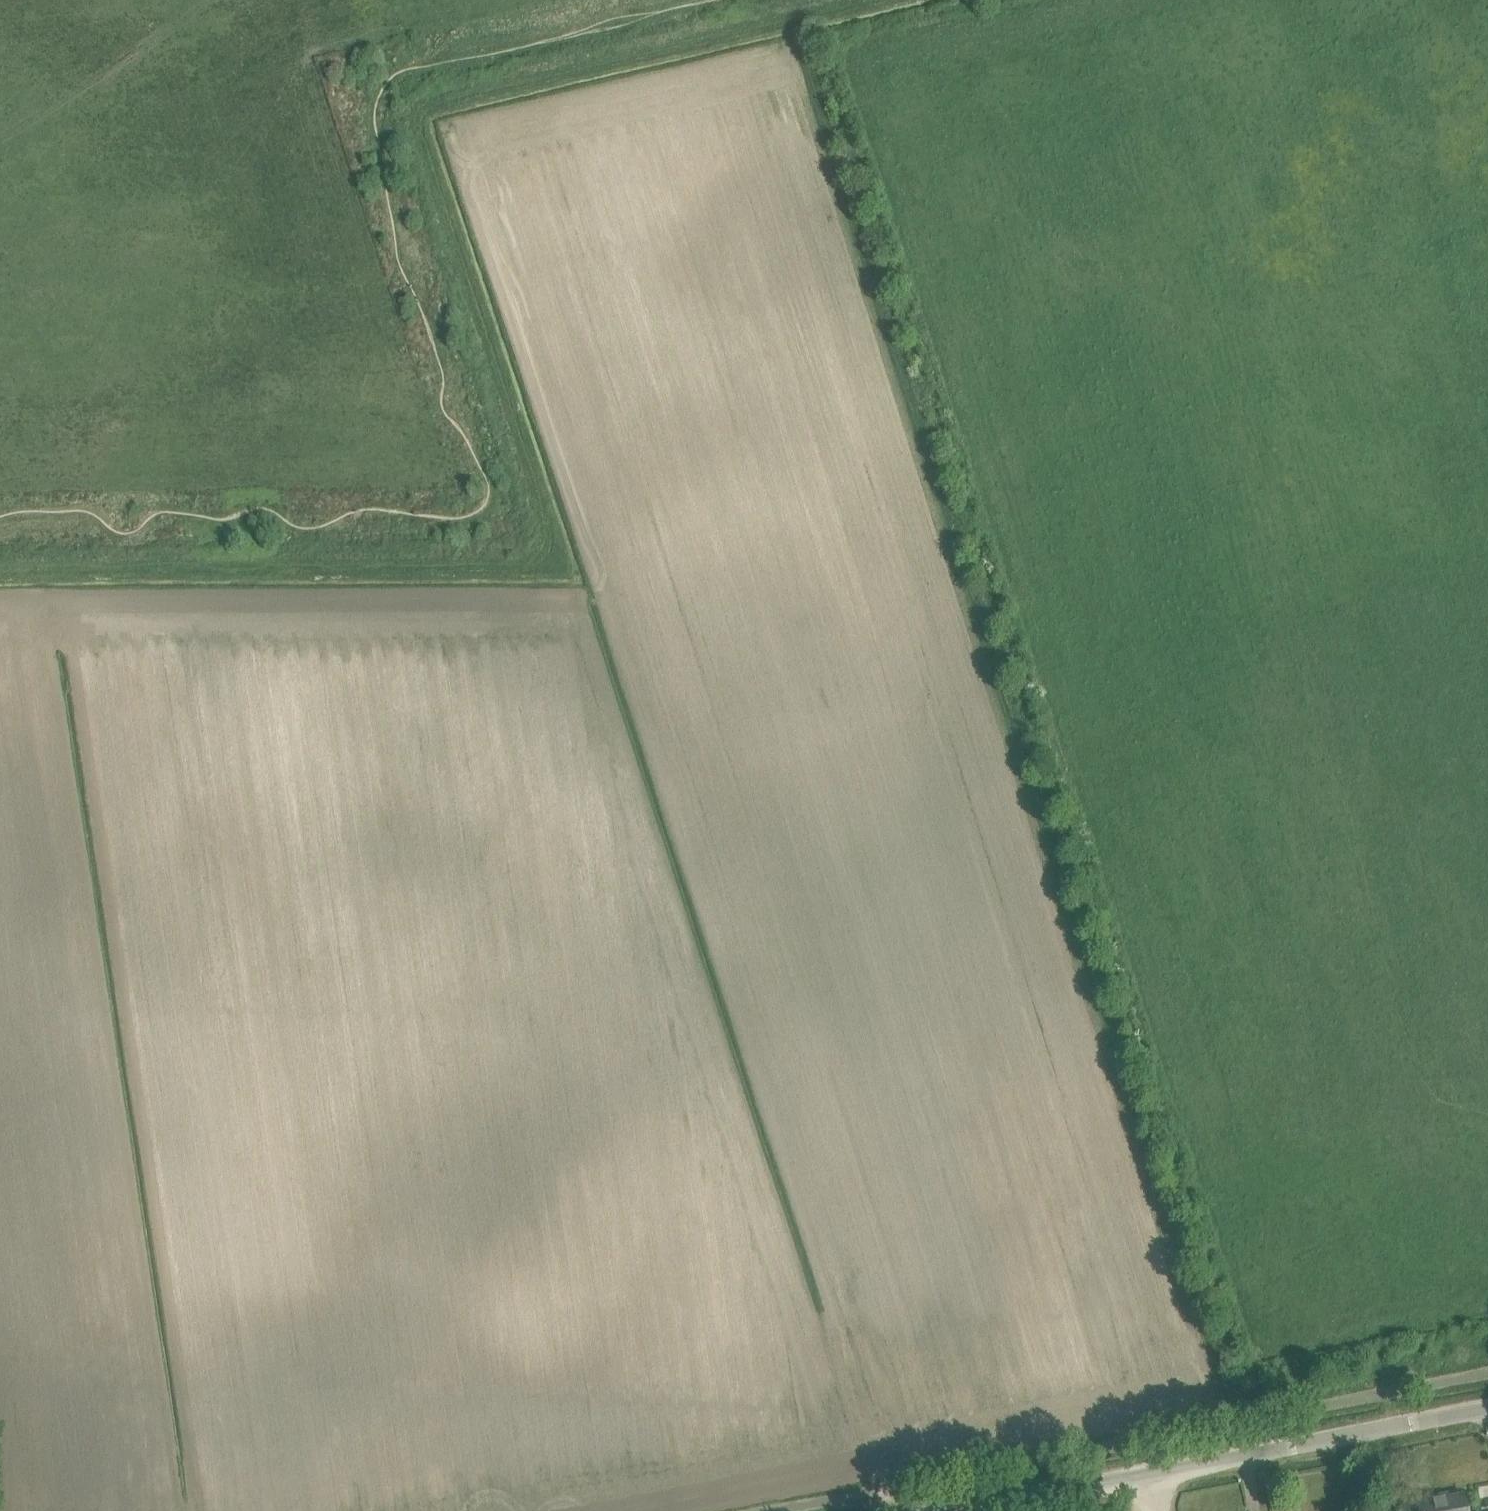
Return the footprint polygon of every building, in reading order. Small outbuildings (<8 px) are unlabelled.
[(1464,1495),(1434,1501),(1434,1497),(1416,1501),(1418,1510),(1467,1510),(1464,1495)]
